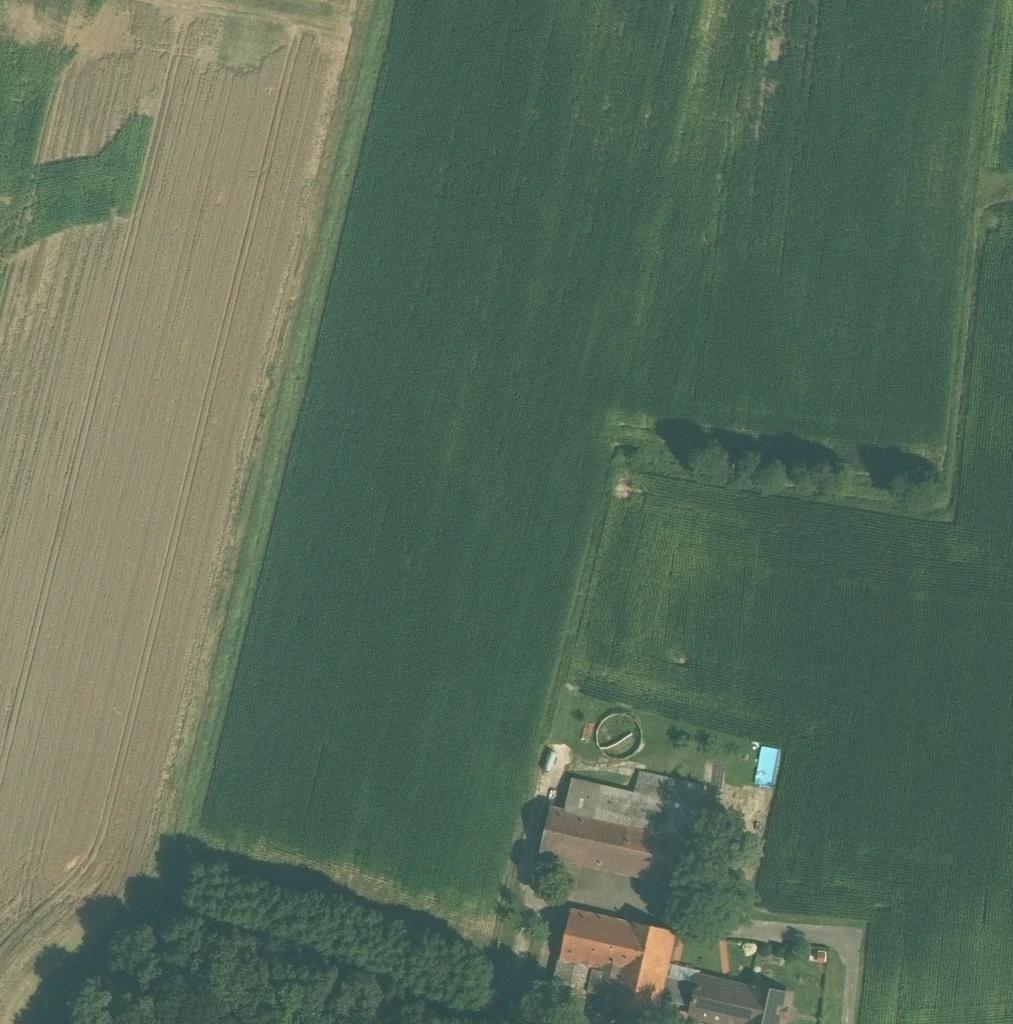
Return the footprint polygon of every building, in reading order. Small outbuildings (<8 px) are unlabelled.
[(626,716),(622,715),(618,715),(615,715),(611,716),(607,718),(605,720),(603,722),(600,725),(599,727),(598,730),(597,733),(597,735),(596,738),(597,742),(597,745),(599,748),(600,751),(603,754),(606,756),(610,758),(613,760),(620,761),(626,760),(631,758),(635,755),(637,752),(639,749),(641,746),(641,743),(642,741),(642,737),(642,732),(641,730),(640,727),(638,724),(635,721),(633,719),(630,717),(626,716)] [(667,811),(598,796),(593,819),(592,819),(582,863),(582,864),(685,887),(702,811),(669,803),(667,811)] [(592,819),(574,815),(564,858),(582,863),(592,819)] [(627,923),(572,910),(560,962),(591,969),(606,972),(616,974),(627,923)] [(676,933),(628,922),(627,923),(616,974),(608,1007),(656,1018),(660,1000),(665,978),(676,933)] [(591,969),(560,962),(550,1006),(581,1013),(585,993),(591,969)] [(606,972),(591,969),(585,993),(600,996),(606,972)] [(699,977),(697,985),(665,978),(660,1000),(668,1002),(692,1008),(690,1016),(725,1023),(742,1023),(750,989),(749,988),(699,977)] [(749,987),(749,988),(750,989),(742,1023),(784,1023),(785,1020),(788,1019),(790,1010),(788,1007),(791,996),(749,987)] [(668,1002),(660,1000),(656,1018),(665,1019),(668,1002)] [(523,1011),(519,1023),(534,1023),(537,1015),(523,1011)]
